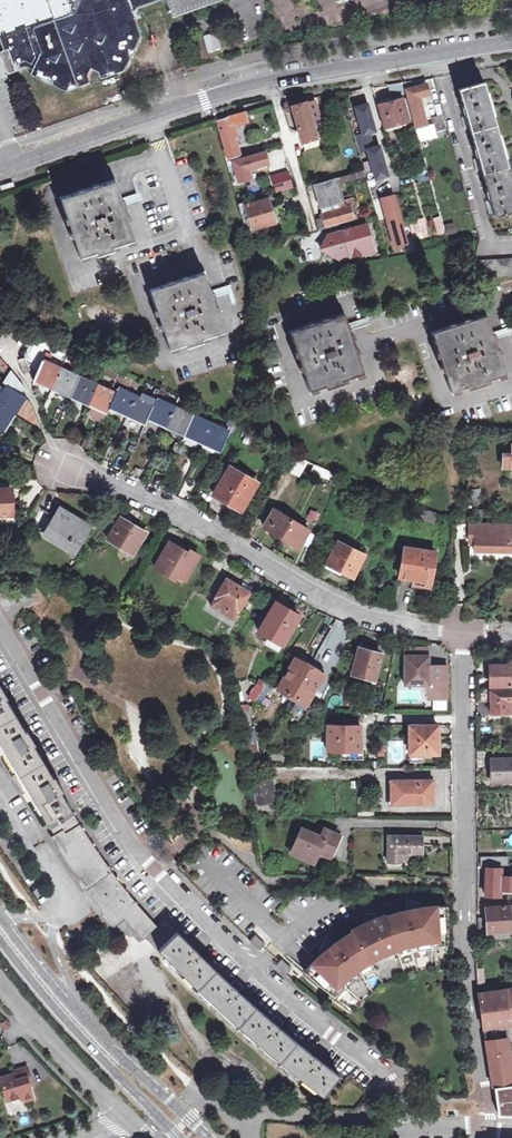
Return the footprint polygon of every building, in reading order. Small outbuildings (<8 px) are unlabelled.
[(3,52),(0,53),(0,55),(7,74),(15,71),(25,68),(34,72),(31,77),(65,93),(92,84),(89,77),(93,70),(101,73),(103,80),(125,72),(143,37),(140,31),(133,10),(130,2),(135,0),(0,0),(0,42),(3,52)] [(173,17),(222,0),(166,0),(173,17)] [(482,83),(458,89),(494,216),(511,211),(511,188),(511,187),(511,184),(500,147),(500,145),(499,142),(488,105),(488,103),(487,102),(482,83)] [(426,127),(428,127),(427,120),(424,121),(418,98),(428,95),(424,85),(404,90),(406,95),(416,128),(418,137),(428,134),(426,127)] [(394,98),(375,103),(383,129),(408,122),(401,99),(395,100),(394,98)] [(301,144),(315,141),(312,127),(314,127),(316,124),(310,104),(308,102),(293,105),(295,112),(292,113),(297,129),(301,144)] [(364,103),(354,106),(362,134),(372,131),(373,128),(367,105),(364,103)] [(247,121),(245,112),(228,117),(228,118),(217,121),(224,147),(222,148),(225,160),(240,155),(231,126),(247,121)] [(434,133),(445,130),(440,115),(430,118),(434,133)] [(362,133),(353,136),(358,151),(366,148),(375,178),(387,174),(378,145),(372,147),(368,132),(362,134),(362,133)] [(250,178),(248,170),(268,164),(264,152),(225,162),(226,166),(233,164),(238,181),(250,178)] [(323,218),(315,220),(318,229),(324,228),(356,219),(355,216),(351,216),(347,204),(344,205),(338,184),(365,176),(363,170),(346,175),(314,184),(323,218)] [(286,171),(270,176),(271,178),(275,192),(291,187),(286,171)] [(96,251),(97,254),(113,250),(112,245),(134,239),(122,202),(115,180),(62,196),(81,254),(96,251)] [(0,186),(0,191),(14,186),(12,182),(0,186)] [(392,193),(380,197),(386,220),(393,244),(405,240),(402,228),(392,193)] [(268,197),(245,204),(252,228),(275,222),(273,217),(269,203),(268,197)] [(252,228),(245,204),(244,201),(237,202),(244,231),(252,228)] [(439,215),(432,217),(437,236),(444,235),(439,215)] [(423,218),(410,221),(415,241),(429,238),(423,218)] [(370,243),(365,225),(327,236),(319,249),(337,260),(360,253),(360,251),(370,243)] [(170,348),(186,344),(187,347),(204,342),(203,338),(223,331),(212,295),(204,272),(151,289),(170,348)] [(327,382),(328,386),(344,382),(343,377),(363,370),(349,327),(344,311),(291,329),(311,387),(327,382)] [(452,390),(468,385),(469,389),(486,384),(484,379),(506,372),(493,337),(485,314),(433,333),(452,390)] [(42,357),(50,361),(52,356),(44,352),(42,357)] [(19,357),(24,370),(29,368),(25,355),(19,357)] [(0,357),(0,372),(5,375),(10,367),(0,357)] [(33,377),(52,386),(61,366),(50,361),(42,357),(33,377)] [(61,366),(52,386),(70,393),(79,374),(73,372),(61,366)] [(76,366),(73,372),(79,374),(81,368),(76,366)] [(21,392),(24,387),(10,367),(5,375),(0,382),(0,385),(3,387),(6,383),(21,392)] [(79,374),(85,377),(87,371),(81,368),(79,374)] [(115,380),(110,389),(115,391),(117,386),(122,375),(123,373),(112,368),(108,376),(115,380)] [(70,393),(88,402),(97,383),(85,377),(79,374),(70,393)] [(117,386),(121,388),(127,377),(122,375),(117,386)] [(6,383),(3,387),(0,392),(0,403),(13,411),(24,394),(21,392),(6,383)] [(97,383),(88,402),(93,404),(106,410),(109,405),(115,391),(110,389),(97,383)] [(121,388),(117,386),(115,391),(109,405),(127,413),(136,394),(121,388)] [(159,389),(158,392),(156,397),(161,400),(166,389),(160,386),(159,389)] [(150,401),(154,402),(156,397),(158,392),(154,391),(150,401)] [(150,401),(136,394),(127,413),(145,421),(148,416),(154,402),(150,401)] [(166,424),(174,406),(161,400),(156,397),(154,402),(148,416),(166,424)] [(13,411),(0,403),(0,427),(2,429),(5,424),(13,411)] [(184,432),(192,414),(187,412),(174,406),(166,424),(184,432)] [(88,418),(102,423),(105,415),(90,411),(88,418)] [(184,432),(202,440),(211,422),(197,416),(192,414),(184,432)] [(227,419),(223,428),(228,430),(232,421),(227,419)] [(211,422),(202,440),(220,448),(228,430),(223,428),(211,422)] [(91,447),(95,437),(86,433),(82,444),(91,447)] [(511,443),(511,452),(502,452),(501,468),(511,468),(511,443)] [(308,460),(293,453),(285,467),(293,471),(300,475),(308,460)] [(332,472),(315,463),(312,469),(329,478),(332,472)] [(242,513),(260,483),(230,465),(212,495),(220,500),(236,509),(242,513)] [(8,500),(13,500),(13,488),(0,488),(0,516),(8,516),(8,500)] [(378,501),(394,508),(396,500),(381,493),(378,501)] [(41,536),(73,554),(90,525),(58,506),(41,536)] [(298,546),(309,528),(273,507),(263,525),(298,546)] [(438,513),(418,507),(415,517),(436,522),(438,513)] [(306,520),(315,524),(320,513),(311,509),(306,520)] [(131,553),(144,532),(135,527),(125,520),(119,517),(107,537),(131,553)] [(474,549),(509,551),(509,550),(511,550),(511,547),(511,525),(475,523),(474,549)] [(342,566),(341,568),(353,575),(364,553),(338,539),(328,558),(342,566)] [(183,577),(197,555),(188,549),(186,552),(169,541),(166,546),(154,566),(171,577),(174,572),(183,577)] [(404,546),(398,574),(413,577),(412,582),(429,586),(430,581),(435,552),(404,546)] [(232,618),(237,610),(238,611),(250,590),(241,584),(240,585),(225,576),(213,596),(215,597),(210,604),(232,618)] [(280,647),(299,615),(274,601),(256,634),(280,647)] [(374,679),(381,652),(369,649),(358,647),(351,672),(374,679)] [(428,665),(428,655),(404,654),(404,679),(404,683),(427,684),(428,665)] [(277,688),(290,695),(308,665),(295,657),(277,688)] [(510,685),(510,664),(490,663),(490,685),(510,685)] [(308,665),(290,695),(304,703),(311,692),(322,674),(308,665)] [(450,665),(428,665),(427,684),(450,684),(450,665)] [(254,701),(264,685),(258,681),(247,697),(254,701)] [(274,688),(266,683),(264,685),(254,701),(262,706),(274,688)] [(450,684),(427,684),(427,701),(446,702),(450,702),(450,684)] [(47,830),(73,815),(59,789),(61,788),(52,774),(50,775),(45,767),(31,743),(33,742),(25,727),(23,728),(21,726),(17,719),(4,697),(4,696),(6,695),(0,685),(0,751),(19,783),(27,796),(47,830)] [(482,687),(482,699),(490,700),(490,712),(508,712),(508,700),(511,700),(511,696),(511,690),(490,689),(490,687),(482,687)] [(256,708),(249,708),(241,709),(244,730),(255,729),(254,717),(257,717),(256,708)] [(359,748),(359,723),(355,723),(327,722),(327,748),(339,748),(359,748)] [(437,752),(437,724),(409,724),(409,739),(409,752),(437,752)] [(359,748),(339,748),(339,760),(359,760),(359,748)] [(511,776),(511,758),(491,757),(491,776),(491,780),(504,780),(504,776),(511,776)] [(253,780),(258,807),(281,804),(276,776),(253,780)] [(435,807),(435,780),(390,780),(390,807),(435,807)] [(73,815),(47,830),(52,837),(62,831),(65,835),(80,826),(73,815)] [(112,873),(80,826),(65,835),(62,831),(52,837),(86,891),(113,928),(124,920),(139,938),(142,935),(154,924),(112,873)] [(311,862),(317,852),(327,856),(338,834),(334,832),(322,827),(319,834),(301,826),(289,851),(311,862)] [(400,861),(400,852),(419,852),(419,845),(419,836),(419,834),(386,834),(385,860),(400,861)] [(500,864),(508,864),(508,856),(476,856),(476,864),(500,864)] [(500,875),(500,867),(486,866),(484,897),(499,898),(499,891),(500,875)] [(500,875),(499,891),(511,892),(511,876),(500,875)] [(431,944),(441,943),(438,904),(429,904),(420,905),(405,908),(395,910),(384,914),(383,912),(376,915),(363,920),(356,924),(349,927),(350,929),(340,936),(332,942),(320,952),(314,958),(308,963),(304,968),(335,994),(347,982),(346,981),(359,972),(371,964),(383,957),(397,952),(410,948),(420,945),(431,944)] [(486,933),(486,938),(509,936),(508,930),(510,930),(508,905),(484,907),(486,933)] [(371,911),(367,912),(364,913),(362,914),(360,914),(363,920),(376,915),(374,911),(371,911)] [(163,916),(154,924),(142,935),(157,952),(179,933),(163,916)] [(192,945),(179,933),(157,952),(196,995),(237,1032),(280,1068),(323,1101),(341,1078),(319,1060),(322,1056),(314,1049),(311,1053),(298,1044),(279,1027),(282,1024),(273,1017),(270,1020),(257,1009),(238,992),(241,989),(234,982),(231,985),(218,973),(199,953),(203,950),(195,943),(192,945)] [(256,934),(249,940),(259,948),(261,946),(265,942),(256,934)] [(320,952),(332,942),(327,936),(325,938),(323,940),(320,944),(319,948),(318,949),(320,952)] [(279,961),(276,964),(286,974),(292,968),(281,958),(279,961)] [(332,997),(335,994),(304,968),(301,972),(332,997)] [(484,969),(475,970),(476,986),(485,985),(484,969)] [(481,1027),(498,1025),(511,1023),(511,986),(476,992),(481,1027)] [(498,1025),(481,1027),(483,1039),(500,1037),(498,1025)] [(490,1086),(492,1085),(511,1083),(511,1081),(510,1066),(505,1037),(500,1037),(483,1039),(490,1086)] [(0,1078),(0,1088),(4,1101),(15,1098),(21,1101),(29,1099),(25,1083),(27,1082),(23,1068),(7,1073),(8,1075),(0,1078)] [(492,1085),(496,1112),(496,1113),(497,1114),(498,1114),(511,1115),(511,1089),(511,1083),(492,1085)]
